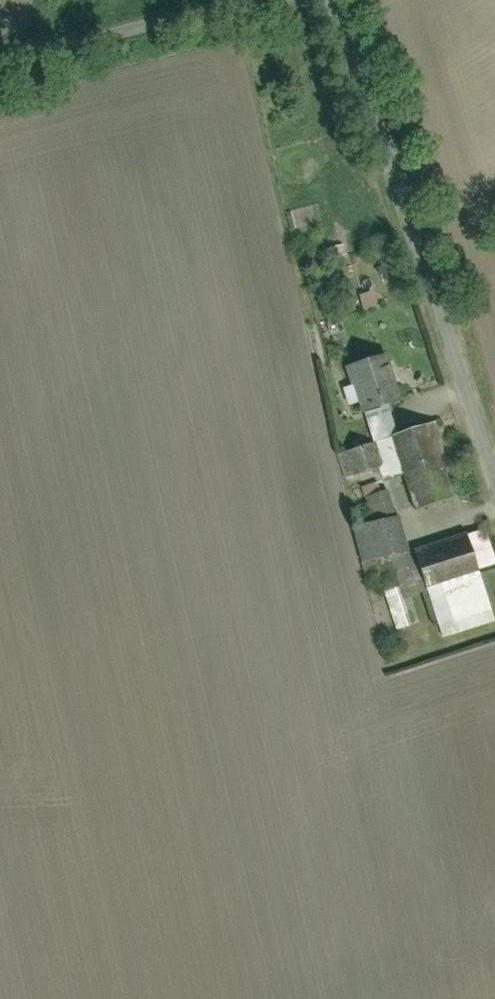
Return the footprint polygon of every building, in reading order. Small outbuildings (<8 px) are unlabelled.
[(346,242),(332,247),(335,258),(350,254),(346,242)] [(378,290),(366,294),(371,310),(383,306),(378,290)] [(407,399),(394,356),(355,367),(368,411),(390,404),(407,399)] [(368,411),(377,441),(399,434),(390,404),(368,411)] [(440,422),(399,434),(411,471),(421,506),(462,494),(440,422)] [(388,478),(411,471),(399,434),(377,441),(385,468),(388,478)] [(385,468),(377,441),(341,451),(349,479),(385,468)] [(394,492),(373,497),(379,519),(400,514),(394,492)] [(406,516),(361,528),(370,562),(415,550),(406,516)] [(476,539),(483,568),(494,565),(494,538),(492,528),(474,533),(476,539)] [(476,539),(422,553),(431,588),(485,574),(483,568),(476,539)] [(431,588),(422,553),(401,558),(408,586),(411,585),(413,592),(431,588)] [(431,588),(443,635),(494,622),(494,613),(485,574),(431,588)] [(408,586),(390,592),(402,627),(422,621),(413,592),(411,585),(408,586)]
